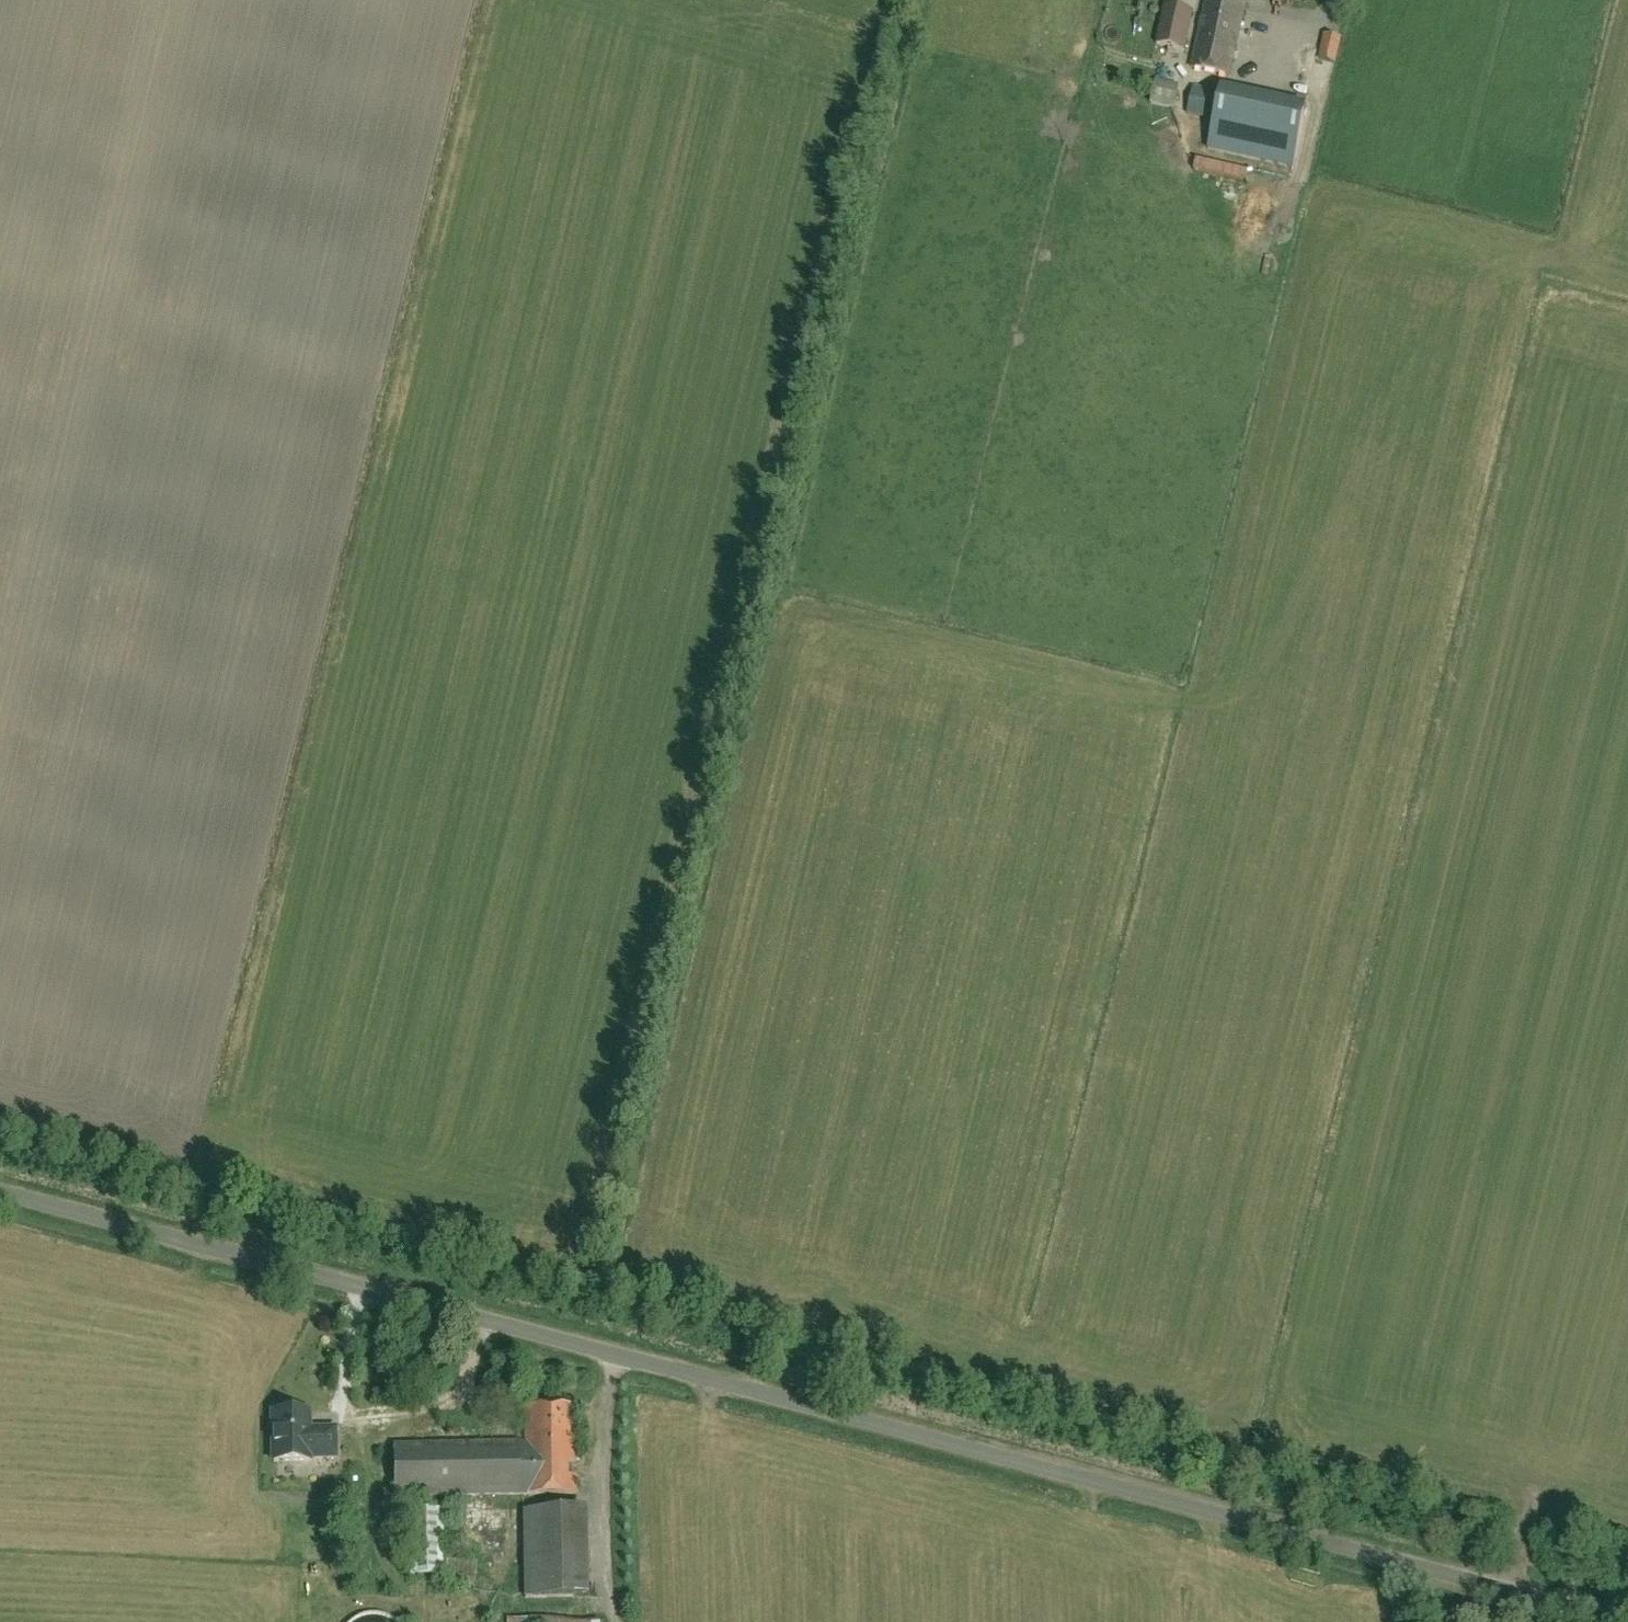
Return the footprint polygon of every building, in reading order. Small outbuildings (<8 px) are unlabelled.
[(1244,8),(1209,0),(1205,0),(1190,69),(1228,77),(1244,8)] [(1184,52),(1192,14),(1165,8),(1156,46),(1184,52)] [(1340,40),(1323,34),(1318,61),(1335,67),(1340,40)] [(1174,110),(1179,87),(1157,82),(1152,105),(1174,110)] [(1209,147),(1228,152),(1293,166),(1305,109),(1240,94),(1239,99),(1192,89),(1186,114),(1215,121),(1209,147)] [(568,1463),(576,1462),(574,1405),(524,1406),(525,1442),(392,1445),(393,1498),(576,1494),(576,1478),(568,1478),(568,1463)] [(308,1412),(281,1413),(273,1413),(274,1462),(309,1462),(309,1459),(336,1458),(335,1429),(318,1429),(318,1431),(308,1431),(308,1412)] [(586,1508),(523,1510),(525,1599),(588,1598),(586,1508)] [(443,1509),(407,1509),(407,1577),(443,1577),(443,1509)]
